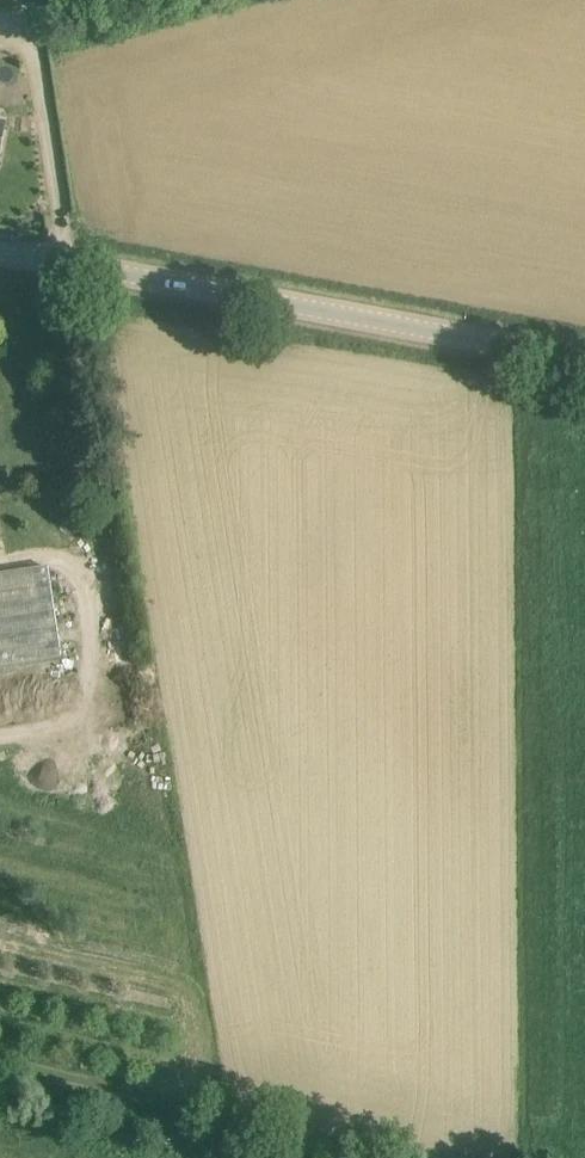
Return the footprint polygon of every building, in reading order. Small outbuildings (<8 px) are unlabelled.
[(63,658),(49,566),(0,574),(0,668),(63,658)]
